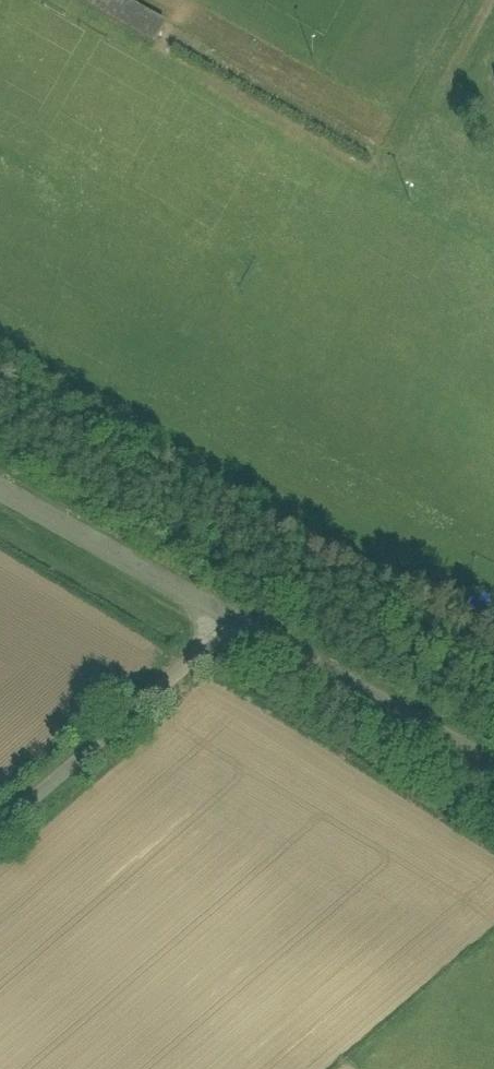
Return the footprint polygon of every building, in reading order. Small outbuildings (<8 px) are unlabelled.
[(94,9),(100,0),(77,0),(94,9)]
